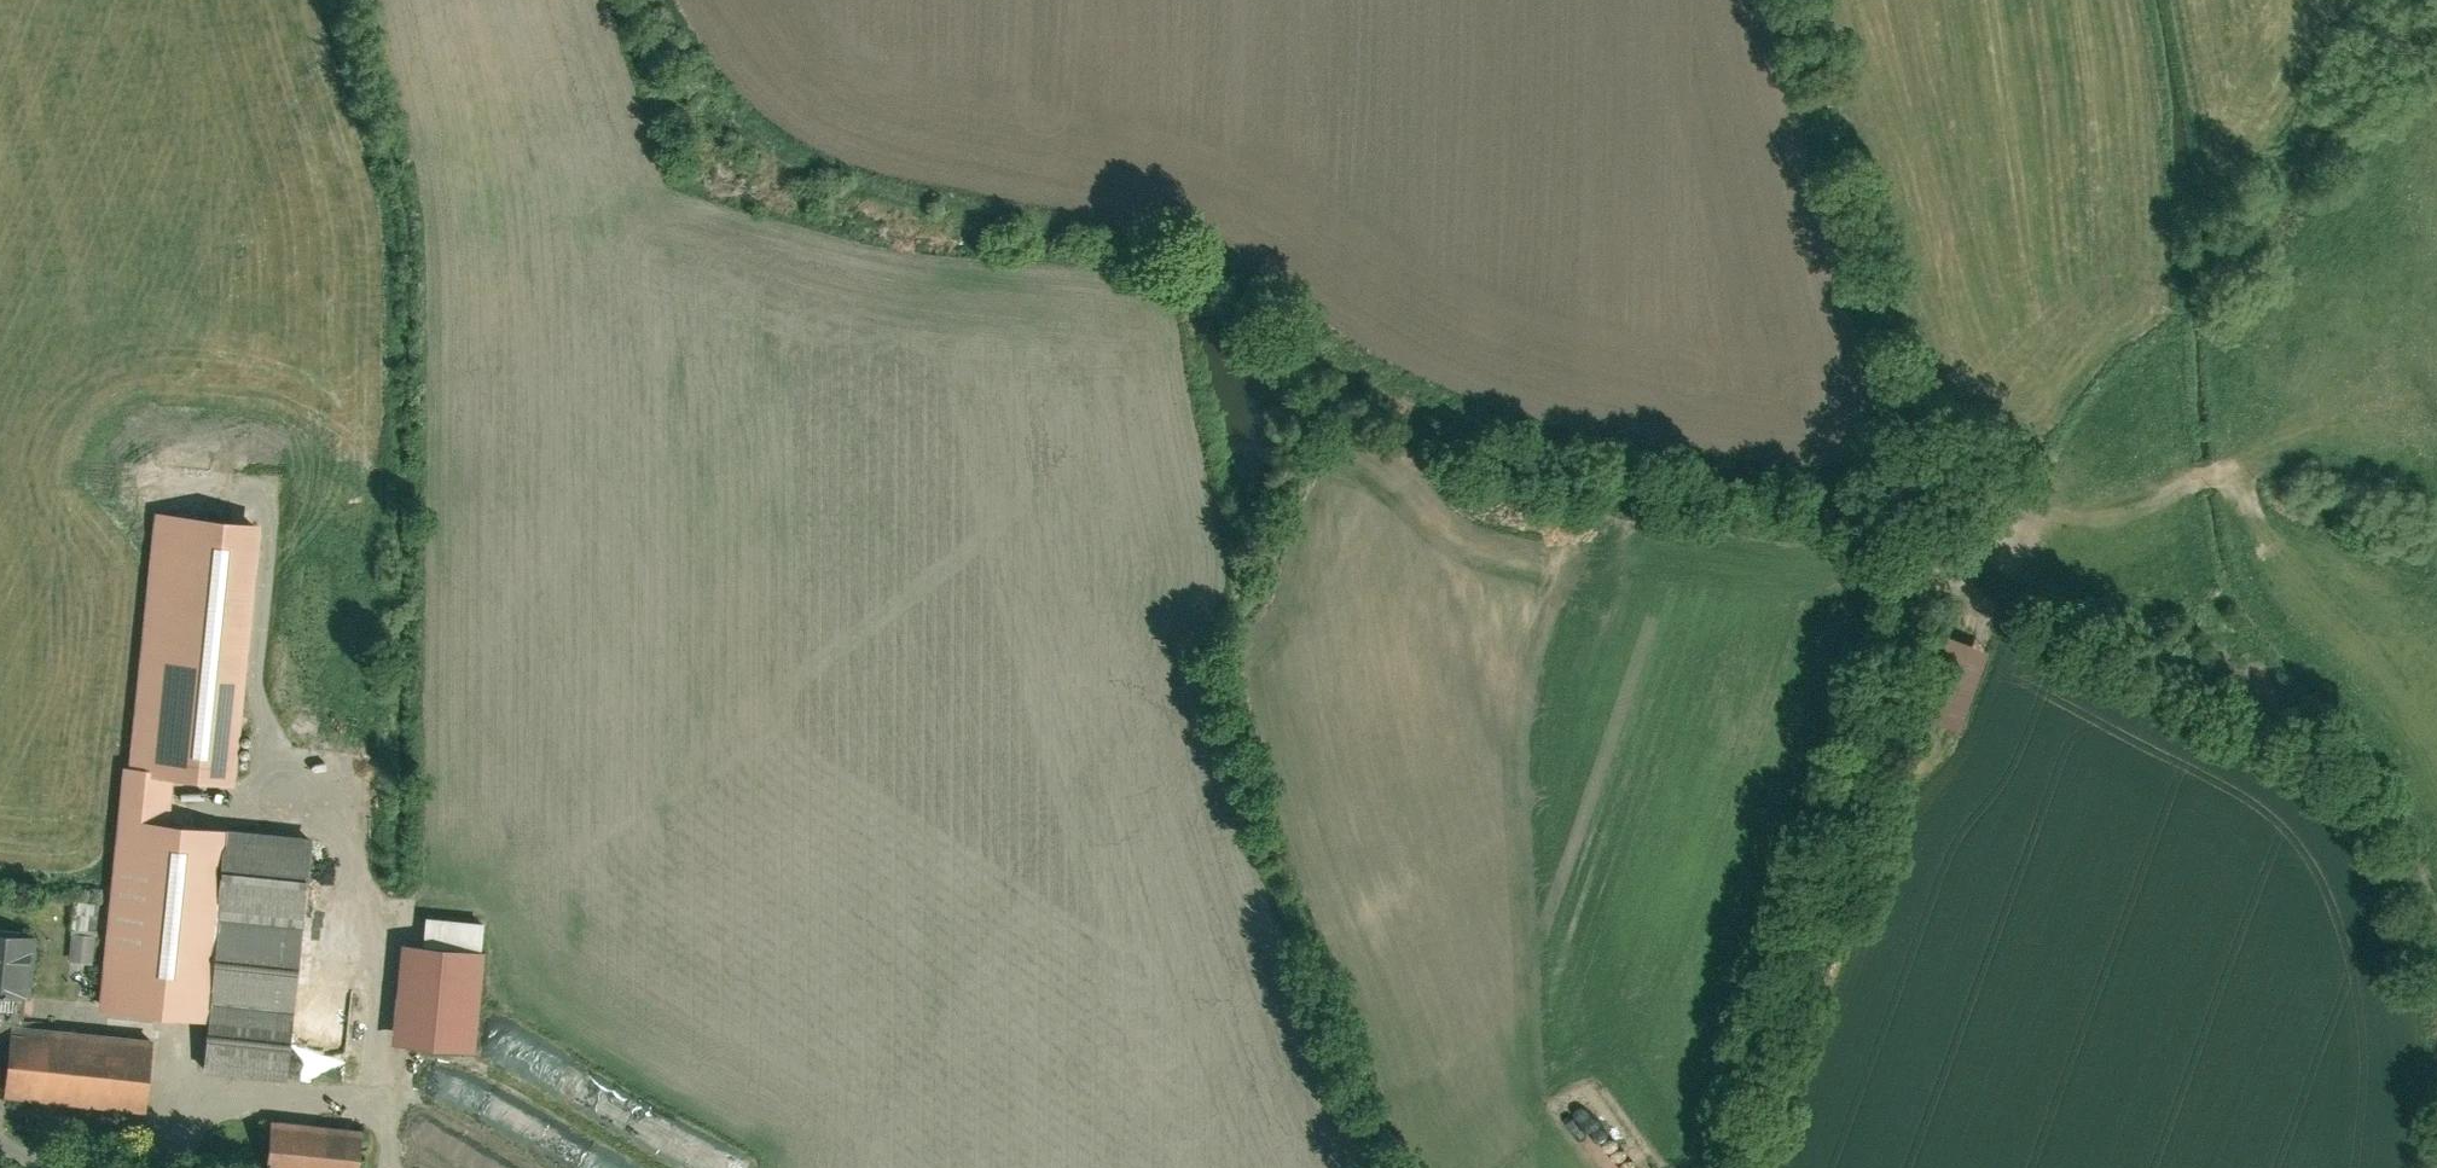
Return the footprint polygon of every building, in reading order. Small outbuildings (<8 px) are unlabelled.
[(278,523),(164,510),(135,763),(177,768),(249,776),(278,523)] [(1970,728),(1995,645),(1952,633),(1928,716),(1970,728)] [(132,763),(126,814),(171,819),(177,768),(135,763),(132,763)] [(105,1003),(216,1016),(219,994),(228,914),(229,902),(238,826),(171,819),(126,814),(105,1003)] [(229,902),(319,912),(327,837),(238,826),(229,902)] [(308,1004),(310,1005),(320,924),(228,914),(219,994),(308,1004)] [(96,961),(97,929),(74,928),(73,960),(96,961)] [(0,929),(0,986),(41,990),(47,935),(0,929)] [(495,949),(418,942),(409,1037),(487,1044),(495,949)] [(211,1063),(300,1073),(308,1004),(219,994),(216,1016),(211,1063)] [(169,1043),(24,1027),(16,1095),(161,1111),(169,1043)] [(284,1121),(279,1167),(375,1167),(379,1131),(284,1121)]
